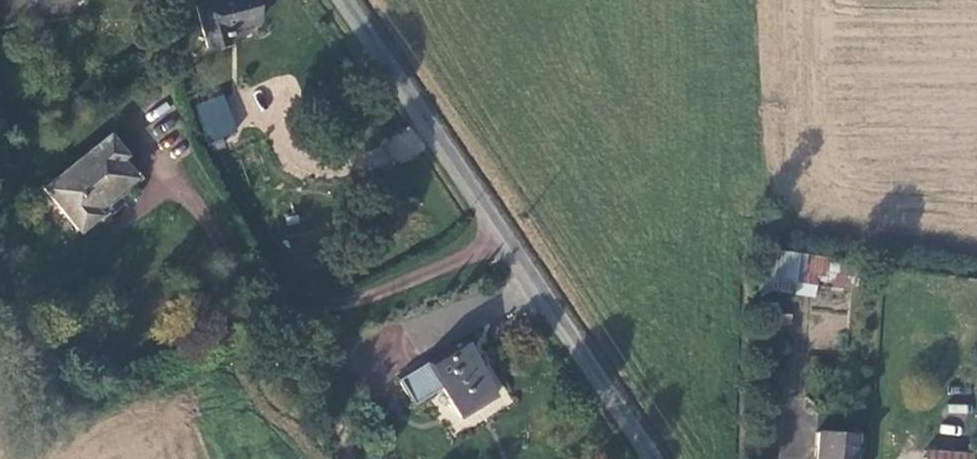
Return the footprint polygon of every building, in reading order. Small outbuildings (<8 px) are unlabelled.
[(196,5),(209,50),(227,43),(224,31),(256,21),(251,0),(213,0),(196,5)] [(211,140),(234,132),(228,118),(206,125),(211,140)] [(75,229),(132,180),(114,161),(121,155),(105,135),(43,186),(75,229)] [(792,252),(771,249),(768,277),(790,280),(792,252)] [(792,252),(790,280),(801,282),(803,271),(825,275),(828,258),(792,252)] [(459,337),(396,374),(411,400),(440,385),(458,413),(493,393),(459,337)] [(854,435),(817,433),(815,458),(853,458),(854,435)] [(971,455),(922,450),(921,458),(971,458),(971,455)]
